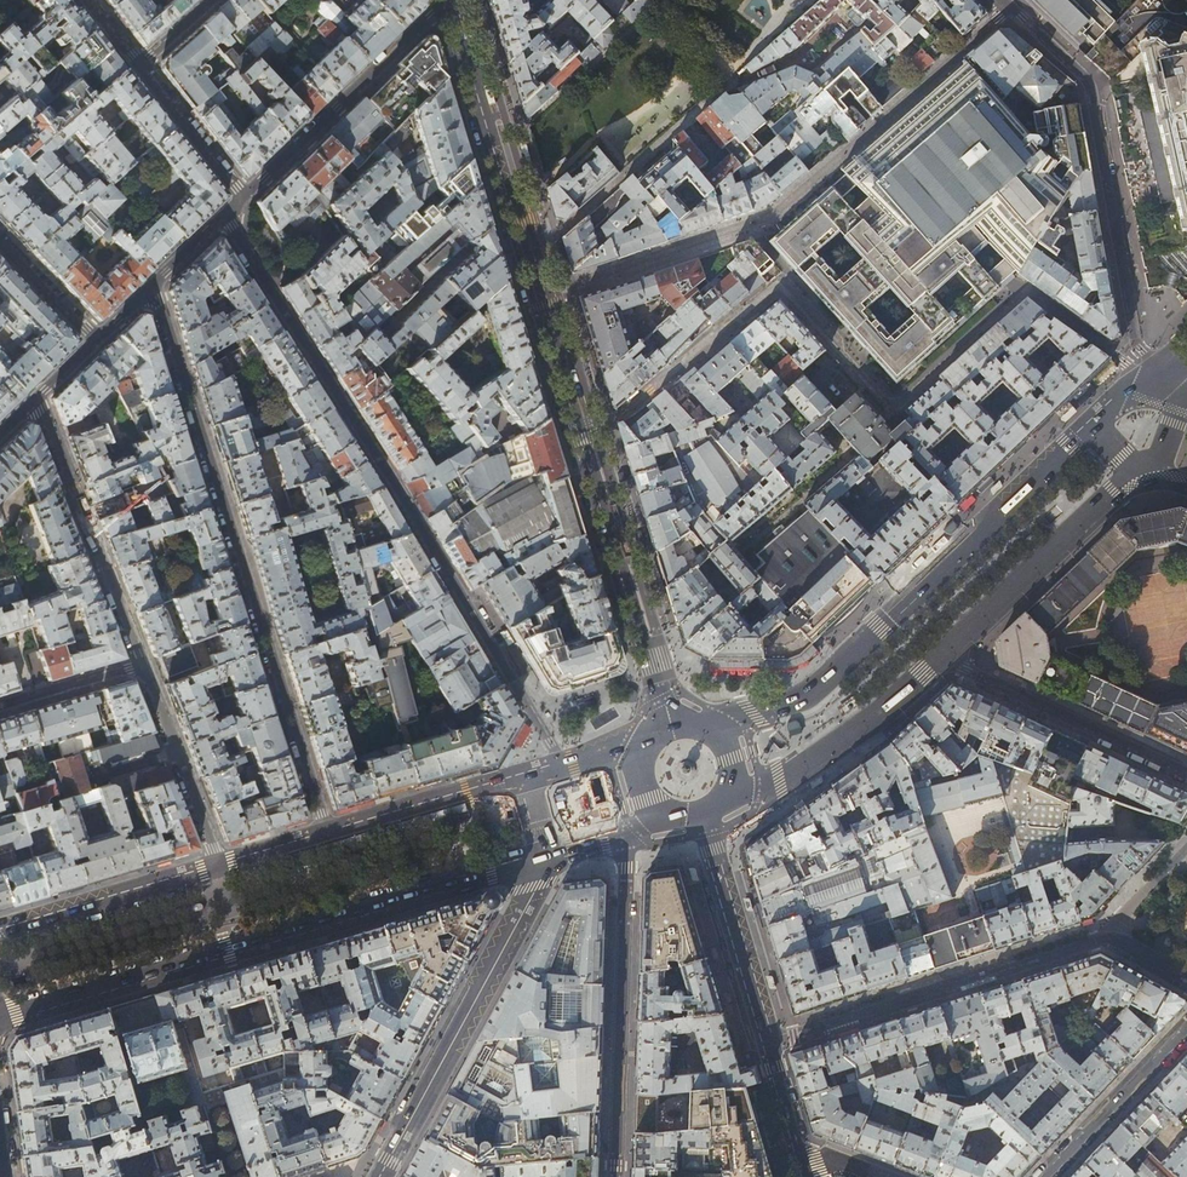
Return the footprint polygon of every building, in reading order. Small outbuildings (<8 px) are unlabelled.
[(31,6),(29,8),(31,10),(34,7),(41,15),(40,15),(39,15),(38,16),(38,17),(38,18),(38,20),(20,36),(10,24),(0,33),(0,47),(3,50),(3,55),(0,58),(0,72),(3,75),(14,66),(10,61),(16,57),(19,61),(27,54),(38,45),(49,34),(52,32),(48,27),(58,18),(62,23),(75,12),(67,3),(65,0),(38,0),(31,6)] [(112,6),(121,19),(132,33),(162,9),(160,6),(157,9),(152,2),(149,4),(146,0),(120,0),(112,6)] [(181,0),(173,0),(168,5),(162,9),(132,33),(137,39),(143,46),(167,25),(187,7),(181,0)] [(229,1),(247,21),(262,8),(254,0),(230,0),(229,1)] [(262,8),(267,13),(281,0),(254,0),(262,8)] [(322,15),(345,40),(365,61),(396,32),(399,29),(375,2),(373,0),(364,0),(346,18),(330,0),(308,0),(322,15)] [(421,0),(391,0),(389,2),(387,0),(377,0),(375,2),(399,29),(409,19),(419,9),(421,1),(421,0)] [(496,12),(498,17),(512,65),(543,35),(568,12),(580,0),(548,0),(540,7),(543,10),(535,18),(531,19),(530,20),(526,19),(526,16),(527,16),(528,15),(529,13),(530,12),(526,0),(493,0),(496,12)] [(593,0),(580,0),(568,12),(590,35),(581,44),(574,38),(560,51),(543,35),(512,65),(516,81),(524,106),(613,22),(593,0)] [(630,6),(625,0),(604,0),(603,2),(618,18),(623,13),(630,6)] [(654,1),(653,0),(637,0),(634,2),(630,6),(623,13),(632,23),(655,2),(654,1)] [(788,148),(797,157),(802,164),(825,145),(832,151),(839,145),(826,131),(820,136),(811,126),(835,106),(837,109),(834,112),(834,121),(848,137),(866,122),(854,109),(850,107),(847,110),(839,102),(849,93),(871,117),(907,86),(902,81),(891,70),(872,50),(886,38),(897,28),(867,0),(848,0),(854,5),(846,14),(846,17),(856,26),(859,26),(866,18),(876,27),(871,33),(865,29),(833,55),(835,56),(821,69),(826,74),(820,80),(816,76),(794,68),(757,82),(751,87),(749,84),(739,89),(738,90),(741,93),(761,117),(762,117),(780,102),(782,104),(784,102),(782,100),(791,93),(793,95),(794,94),(798,93),(801,97),(797,105),(797,110),(790,112),(772,129),(779,137),(788,148)] [(745,68),(751,74),(794,50),(847,0),(822,0),(745,68)] [(897,28),(899,29),(910,18),(897,5),(904,0),(867,0),(897,28)] [(919,8),(916,11),(929,22),(941,10),(932,0),(927,0),(919,8)] [(921,3),(917,6),(919,8),(927,0),(918,0),(921,3)] [(941,10),(955,26),(964,36),(986,17),(986,12),(974,1),(973,0),(932,0),(941,10)] [(1060,33),(1078,49),(1123,0),(1026,0),(1060,33)] [(220,9),(215,13),(230,30),(232,34),(247,21),(229,1),(220,9)] [(79,8),(75,12),(62,23),(52,32),(49,34),(59,46),(66,41),(69,45),(61,51),(62,53),(59,56),(61,59),(96,29),(84,15),(79,8)] [(916,11),(910,18),(899,29),(911,40),(926,25),(927,26),(930,23),(929,22),(916,11)] [(210,18),(200,27),(213,44),(219,40),(225,47),(231,42),(224,35),(230,30),(215,13),(210,18)] [(339,87),(365,61),(345,40),(322,15),(313,23),(318,28),(315,31),(330,46),(333,44),(335,46),(329,52),(326,50),(319,57),(321,59),(315,65),(337,89),(339,87)] [(627,27),(618,18),(613,22),(524,106),(525,111),(528,120),(540,108),(561,89),(584,67),(603,50),(627,27)] [(275,22),(260,36),(268,45),(283,31),(275,22)] [(944,36),(954,45),(956,43),(964,36),(955,26),(944,36)] [(160,68),(187,103),(193,110),(215,93),(203,78),(207,74),(208,72),(208,70),(207,68),(205,67),(202,67),(200,64),(217,49),(213,44),(200,27),(160,62),(160,64),(160,68)] [(911,40),(899,29),(897,28),(886,38),(901,52),(912,42),(911,40)] [(950,73),(865,147),(840,168),(870,197),(882,210),(867,224),(915,278),(974,228),(987,241),(1005,260),(1014,270),(1020,274),(1035,250),(1039,243),(1054,219),(1082,174),(1092,172),(1089,154),(1083,121),(1078,95),(1076,85),(1056,68),(1028,45),(1010,29),(1000,29),(981,46),(950,73)] [(919,48),(922,50),(934,62),(951,48),(954,45),(944,36),(937,30),(919,48)] [(291,39),(283,31),(268,45),(276,54),(291,39)] [(1117,117),(1166,44),(1159,45),(1154,40),(1139,43),(1145,72),(1106,33),(1086,54),(1110,76),(1111,82),(1117,117)] [(254,59),(268,45),(260,36),(259,35),(245,48),(245,49),(254,59)] [(393,76),(367,101),(384,119),(394,130),(445,79),(440,63),(433,38),(426,37),(396,66),(400,69),(393,76)] [(1178,37),(1175,43),(1166,44),(1117,117),(1117,120),(1120,119),(1120,121),(1121,125),(1118,125),(1121,141),(1123,141),(1124,146),(1120,146),(1126,183),(1130,182),(1131,188),(1130,188),(1133,204),(1134,204),(1135,208),(1134,209),(1136,224),(1139,224),(1139,229),(1137,229),(1140,246),(1142,245),(1143,251),(1141,251),(1144,267),(1145,266),(1146,271),(1144,271),(1147,287),(1162,284),(1174,287),(1186,299),(1186,298),(1186,41),(1178,37)] [(901,52),(886,38),(872,50),(891,70),(906,57),(901,52)] [(55,64),(38,45),(27,54),(31,59),(40,69),(44,74),(55,64)] [(269,61),(276,54),(268,45),(254,59),(253,60),(260,67),(268,60),(269,61)] [(35,116),(50,134),(52,132),(127,69),(121,62),(111,49),(100,59),(101,59),(82,76),(59,95),(66,103),(66,107),(55,116),(50,116),(44,108),(35,116)] [(228,49),(221,54),(231,67),(237,75),(253,60),(254,59),(245,49),(236,58),(228,49)] [(927,69),(934,62),(922,50),(918,53),(916,51),(912,55),(914,57),(910,61),(922,73),(927,69)] [(31,59),(27,54),(19,61),(14,66),(3,75),(1,76),(11,88),(0,97),(0,112),(13,101),(19,96),(18,96),(44,74),(40,69),(34,75),(31,72),(33,70),(31,68),(29,69),(25,64),(31,59)] [(286,93),(260,67),(253,60),(237,75),(245,85),(255,76),(260,81),(259,82),(264,88),(265,88),(268,91),(266,94),(271,100),(276,98),(278,99),(277,101),(277,103),(275,105),(274,105),(273,105),(272,104),(271,104),(270,104),(267,106),(261,98),(258,101),(285,137),(296,127),(307,116),(286,93)] [(291,70),(300,79),(322,103),(335,91),(337,89),(315,65),(304,75),(295,66),(291,70)] [(231,67),(214,80),(220,88),(227,83),(237,75),(231,67)] [(139,84),(127,69),(52,132),(60,141),(72,131),(90,151),(109,134),(110,134),(94,115),(91,117),(90,116),(91,115),(91,113),(91,112),(90,111),(96,106),(98,109),(111,98),(121,110),(117,114),(124,122),(151,99),(139,84)] [(237,75),(227,83),(232,89),(234,88),(258,117),(241,133),(234,124),(235,121),(220,102),(223,100),(217,91),(215,93),(193,110),(245,177),(247,177),(286,138),(285,137),(258,101),(245,85),(237,75)] [(911,82),(906,77),(902,81),(907,86),(911,82)] [(300,79),(286,93),(307,116),(308,117),(320,105),(322,103),(300,79)] [(394,159),(392,161),(394,163),(400,169),(400,172),(408,196),(418,205),(435,189),(468,159),(460,132),(445,79),(394,130),(379,145),(377,147),(387,157),(390,153),(390,152),(396,146),(403,157),(397,161),(394,159)] [(361,100),(347,113),(367,133),(369,135),(384,119),(367,101),(363,98),(361,100)] [(162,113),(151,99),(124,122),(123,123),(127,127),(133,122),(149,140),(144,144),(149,150),(174,129),(162,113)] [(35,116),(23,101),(17,106),(13,101),(0,112),(0,133),(2,132),(22,115),(29,123),(28,124),(28,127),(34,133),(32,136),(30,134),(0,159),(0,177),(4,174),(5,174),(8,172),(24,158),(35,147),(50,134),(35,116)] [(736,139),(718,117),(710,108),(691,125),(692,126),(698,121),(722,150),(721,151),(724,154),(727,152),(730,155),(705,179),(715,191),(720,187),(738,170),(752,158),(736,139)] [(342,118),(324,136),(347,160),(348,159),(357,167),(364,160),(363,158),(363,157),(361,155),(359,156),(354,151),(356,149),(353,147),(367,133),(347,113),(342,118)] [(199,160),(174,129),(149,150),(146,152),(171,183),(178,177),(186,187),(185,188),(185,189),(185,190),(185,191),(185,192),(186,193),(163,217),(184,239),(210,213),(227,196),(199,160)] [(50,134),(35,147),(40,152),(28,163),(24,158),(8,172),(13,177),(3,186),(0,182),(0,219),(5,225),(28,205),(15,189),(21,183),(21,182),(21,181),(31,172),(45,189),(46,189),(65,172),(49,153),(62,143),(60,141),(52,132),(50,134)] [(683,132),(673,141),(698,171),(707,163),(683,132)] [(363,158),(364,160),(370,155),(377,147),(379,145),(369,135),(367,133),(353,147),(356,149),(354,151),(359,156),(361,155),(363,157),(363,158)] [(133,163),(109,134),(90,151),(84,155),(78,161),(93,178),(99,173),(108,185),(109,184),(121,174),(120,174),(133,163)] [(325,210),(330,206),(347,233),(342,236),(349,247),(353,253),(358,260),(369,250),(394,227),(411,212),(418,205),(408,196),(400,172),(397,175),(394,171),(393,172),(389,168),(394,163),(392,161),(387,157),(377,147),(370,155),(375,161),(350,185),(336,170),(347,160),(324,136),(318,141),(289,170),(319,201),(325,210)] [(764,168),(788,148),(779,137),(753,160),(782,195),(795,183),(809,172),(802,164),(797,157),(774,177),(770,172),(768,173),(764,168)] [(698,171),(673,141),(665,148),(663,149),(663,151),(664,152),(667,156),(661,161),(659,159),(646,170),(649,172),(644,176),(641,172),(640,172),(638,172),(633,176),(650,197),(655,192),(659,196),(657,197),(658,198),(679,223),(693,210),(705,199),(714,192),(715,191),(705,179),(698,171)] [(66,148),(75,158),(78,161),(84,155),(74,142),(66,148)] [(611,180),(619,174),(598,150),(549,191),(552,201),(557,218),(566,221),(573,214),(611,180)] [(141,156),(133,163),(120,174),(121,174),(143,197),(153,187),(136,169),(145,161),(141,156)] [(753,160),(752,158),(738,170),(741,178),(742,179),(755,168),(761,175),(746,183),(745,179),(742,180),(743,184),(754,211),(766,207),(772,203),(782,195),(753,160)] [(476,181),(468,159),(435,189),(442,198),(447,194),(455,203),(476,184),(476,181)] [(870,197),(840,168),(840,169),(848,177),(869,198),(870,197)] [(319,201),(289,170),(261,198),(256,202),(257,204),(267,220),(273,231),(280,242),(286,236),(277,228),(286,219),(295,229),(313,211),(319,216),(325,211),(325,210),(319,201)] [(741,178),(738,170),(720,187),(723,195),(722,197),(719,198),(717,196),(715,197),(724,221),(736,217),(754,211),(743,184),(737,186),(734,185),(733,181),(741,178)] [(66,171),(65,172),(46,189),(61,206),(45,219),(40,216),(33,208),(36,205),(33,200),(28,205),(5,225),(18,238),(30,251),(69,218),(73,215),(68,210),(79,201),(83,206),(88,202),(102,190),(93,178),(81,188),(66,171)] [(1082,174),(1054,219),(1099,212),(1096,195),(1092,172),(1082,174)] [(631,222),(647,208),(654,201),(650,197),(633,176),(563,238),(568,252),(574,273),(612,239),(622,230),(631,222)] [(970,256),(987,241),(974,228),(915,278),(867,224),(882,210),(870,197),(869,198),(848,177),(780,231),(769,240),(810,286),(865,348),(897,384),(995,295),(1000,290),(997,287),(1006,278),(1014,270),(1005,260),(987,276),(970,256)] [(124,199),(109,184),(108,185),(102,190),(88,202),(105,219),(124,199)] [(468,243),(488,225),(480,197),(476,184),(455,203),(445,212),(440,217),(437,219),(409,245),(396,256),(373,277),(368,282),(382,296),(395,309),(395,310),(419,288),(418,287),(408,275),(401,268),(446,227),(453,234),(464,245),(467,242),(468,243)] [(715,197),(714,192),(705,199),(708,206),(695,213),(693,210),(679,223),(678,224),(682,236),(702,229),(724,221),(715,197)] [(658,198),(654,201),(647,208),(654,220),(664,212),(668,218),(659,226),(668,241),(671,240),(682,236),(678,224),(679,223),(658,198)] [(88,202),(83,206),(73,215),(69,218),(78,227),(93,242),(100,236),(109,245),(113,241),(127,255),(102,281),(81,259),(86,254),(83,252),(78,256),(56,277),(77,298),(99,321),(126,295),(154,268),(133,247),(128,242),(105,219),(88,202)] [(427,207),(420,213),(422,216),(417,220),(411,212),(394,227),(409,245),(437,219),(427,207)] [(440,207),(435,211),(440,217),(445,212),(440,207)] [(659,226),(654,220),(647,208),(631,222),(634,231),(624,236),(622,230),(612,239),(618,258),(643,249),(668,241),(659,226)] [(174,248),(184,239),(163,217),(156,211),(134,232),(141,239),(133,247),(154,268),(174,248)] [(1104,243),(1099,212),(1054,219),(1039,243),(1057,256),(1059,251),(1055,247),(1061,238),(1062,238),(1067,230),(1068,230),(1069,235),(1074,234),(1081,275),(1084,277),(1110,272),(1104,243)] [(63,241),(78,227),(69,218),(30,251),(44,264),(56,277),(78,256),(63,241)] [(492,239),(488,225),(468,243),(475,250),(441,280),(442,281),(400,324),(400,328),(384,342),(373,329),(359,342),(346,354),(351,362),(360,353),(367,361),(356,370),(360,377),(373,365),(496,253),(492,239)] [(464,245),(453,234),(408,275),(418,287),(464,245)] [(340,256),(349,247),(342,236),(297,272),(300,276),(308,288),(308,289),(313,285),(319,291),(313,297),(318,304),(327,319),(338,309),(339,308),(332,301),(333,295),(364,267),(373,277),(396,256),(391,250),(379,261),(369,250),(358,260),(353,253),(347,258),(344,256),(342,258),(340,256)] [(204,252),(191,265),(205,289),(213,281),(217,283),(222,292),(218,295),(220,298),(248,280),(234,259),(221,238),(219,238),(204,252)] [(593,267),(618,258),(612,239),(574,273),(575,273),(593,267)] [(769,262),(771,261),(753,240),(746,242),(731,247),(736,261),(744,254),(761,277),(773,267),(769,262)] [(1054,300),(1077,271),(1072,267),(1068,265),(1064,271),(1035,250),(1020,274),(1054,300)] [(744,254),(736,261),(728,268),(733,274),(722,283),(717,277),(710,284),(703,290),(692,299),(713,324),(721,318),(740,301),(756,287),(764,280),(761,277),(744,254)] [(593,338),(596,348),(591,350),(599,377),(604,375),(648,338),(658,329),(658,328),(653,322),(647,327),(641,320),(635,326),(633,325),(631,326),(628,316),(631,315),(633,313),(632,309),(657,302),(657,300),(663,296),(677,312),(692,299),(682,287),(699,283),(703,290),(710,284),(706,279),(699,259),(627,283),(581,298),(584,306),(588,321),(593,338)] [(9,269),(0,260),(0,276),(9,269)] [(205,289),(191,265),(170,284),(169,288),(168,292),(174,309),(182,334),(204,320),(202,311),(199,301),(199,300),(202,301),(203,298),(200,297),(208,294),(205,289)] [(9,269),(0,276),(0,319),(4,323),(15,333),(22,341),(32,332),(37,337),(27,346),(50,369),(64,355),(78,341),(43,304),(9,269)] [(1081,275),(1077,272),(1077,271),(1054,300),(1081,320),(1096,300),(1114,297),(1111,282),(1110,272),(1084,277),(1081,275)] [(306,290),(308,288),(300,276),(281,288),(289,302),(298,316),(318,304),(313,297),(313,296),(310,298),(306,290)] [(248,280),(220,298),(213,302),(215,306),(220,303),(220,304),(226,300),(228,300),(231,305),(227,308),(226,307),(224,306),(217,310),(219,313),(228,328),(264,305),(256,293),(248,280)] [(429,353),(426,356),(428,358),(422,364),(417,359),(405,370),(454,424),(461,418),(464,415),(460,410),(471,401),(475,406),(508,377),(506,375),(527,357),(522,341),(505,281),(463,318),(427,350),(429,353)] [(395,309),(382,296),(370,306),(357,291),(339,308),(338,309),(346,321),(348,324),(349,327),(351,329),(352,332),(359,342),(373,329),(395,309)] [(1118,317),(1114,297),(1096,300),(1081,320),(1113,344),(1121,338),(1118,317)] [(1013,312),(999,324),(1010,337),(1015,342),(1019,339),(1031,328),(1043,317),(1047,314),(1028,298),(1013,312)] [(713,324),(692,299),(677,312),(671,317),(682,331),(669,342),(659,351),(669,364),(676,357),(693,343),(692,342),(703,333),(713,324)] [(757,321),(776,341),(778,344),(788,335),(792,339),(794,337),(799,342),(797,344),(802,350),(792,359),(803,371),(826,351),(826,350),(812,336),(781,301),(768,312),(757,321)] [(327,319),(318,304),(298,316),(308,331),(318,346),(336,335),(333,329),(346,321),(338,309),(327,319)] [(264,305),(228,328),(235,339),(240,347),(240,348),(244,345),(240,337),(247,333),(254,344),(243,352),(245,355),(281,332),(273,319),(264,305)] [(214,314),(204,320),(182,334),(186,347),(192,365),(204,358),(208,365),(212,363),(210,358),(207,360),(205,357),(235,339),(228,328),(219,313),(216,315),(214,314)] [(119,335),(118,336),(137,356),(157,351),(154,342),(146,316),(140,315),(129,325),(119,335)] [(682,331),(671,317),(658,328),(658,329),(669,342),(682,331)] [(1043,317),(1031,328),(1035,332),(1029,338),(1039,348),(1048,339),(1065,356),(1055,365),(1079,390),(1093,376),(1101,368),(1111,359),(1054,319),(1052,323),(1043,317)] [(757,358),(776,341),(757,321),(743,334),(730,345),(769,387),(772,391),(780,399),(805,376),(807,374),(803,371),(792,359),(782,348),(778,351),(785,359),(770,372),(757,358)] [(1003,344),(1010,337),(999,324),(972,348),(940,377),(942,379),(956,395),(970,382),(979,374),(995,360),(1004,352),(1008,349),(1003,344)] [(281,332),(245,355),(251,365),(263,386),(269,382),(264,374),(266,373),(258,361),(263,358),(279,385),(274,388),(272,386),(266,390),(275,405),(281,401),(287,397),(313,381),(299,359),(281,332)] [(339,340),(336,335),(318,346),(327,361),(337,377),(354,367),(351,362),(346,354),(359,342),(352,332),(339,340)] [(24,394),(37,381),(50,369),(27,346),(22,341),(15,333),(10,338),(24,352),(11,365),(0,354),(0,369),(24,394)] [(105,349),(93,360),(112,379),(137,356),(118,336),(105,349)] [(654,345),(648,338),(604,375),(606,381),(610,393),(639,368),(640,368),(657,353),(653,347),(654,345)] [(1019,339),(1015,342),(1008,349),(1004,352),(1010,358),(1006,362),(1055,413),(1069,399),(1079,390),(1055,365),(1043,377),(1027,359),(1039,348),(1029,338),(1023,343),(1019,339)] [(714,359),(698,373),(717,393),(738,375),(757,397),(769,387),(730,345),(714,359)] [(243,352),(240,348),(240,347),(212,363),(208,365),(204,358),(192,365),(193,371),(200,390),(229,376),(251,365),(245,355),(243,352)] [(120,394),(119,395),(126,408),(170,393),(165,377),(157,351),(137,356),(112,379),(111,380),(117,390),(120,394)] [(659,351),(657,353),(640,368),(639,368),(610,393),(612,401),(615,409),(617,409),(638,391),(669,364),(659,351)] [(537,389),(527,357),(506,375),(508,377),(475,406),(464,415),(461,418),(485,452),(499,445),(500,445),(484,423),(485,419),(494,411),(495,406),(500,402),(509,415),(507,417),(507,419),(510,423),(512,423),(514,421),(523,433),(530,430),(546,418),(537,389)] [(82,371),(72,381),(93,406),(95,413),(100,425),(108,443),(112,452),(131,445),(143,440),(140,433),(139,432),(133,434),(132,439),(128,436),(119,440),(105,405),(100,409),(95,404),(111,389),(113,393),(117,390),(111,380),(112,379),(93,360),(82,371)] [(1001,366),(995,360),(979,374),(985,380),(981,384),(991,395),(1003,383),(1019,400),(1007,412),(1030,436),(1042,424),(1055,413),(1006,362),(1001,366)] [(356,370),(354,367),(337,377),(347,392),(358,409),(387,386),(381,376),(372,381),(369,377),(378,371),(373,365),(360,377),(356,370)] [(1101,368),(1093,376),(1098,382),(1107,373),(1101,368)] [(3,415),(24,394),(0,369),(0,417),(3,415)] [(733,411),(717,393),(698,373),(694,369),(683,378),(661,395),(654,401),(678,431),(715,417),(733,411)] [(229,376),(200,390),(208,417),(211,426),(241,416),(243,422),(263,416),(256,394),(244,398),(245,402),(238,404),(229,376)] [(805,376),(780,399),(785,405),(781,409),(802,434),(833,406),(805,376)] [(956,395),(942,379),(914,404),(906,412),(911,417),(905,422),(915,431),(922,425),(930,418),(932,416),(928,412),(933,407),(937,411),(950,400),(954,396),(956,395)] [(93,406),(72,381),(59,393),(52,399),(63,426),(79,419),(86,413),(88,416),(95,413),(93,406)] [(313,381),(287,397),(299,416),(294,419),(288,409),(287,410),(281,401),(275,405),(289,429),(291,432),(330,408),(320,393),(313,381)] [(976,388),(970,382),(956,395),(954,396),(961,405),(957,408),(1006,459),(1019,446),(1030,436),(1007,412),(995,423),(979,405),(991,395),(981,384),(976,388)] [(395,398),(387,386),(358,409),(376,438),(396,469),(422,453),(421,452),(422,451),(390,402),(395,398)] [(781,409),(785,405),(780,399),(772,391),(718,441),(758,486),(775,470),(780,466),(790,457),(802,445),(818,430),(824,425),(838,412),(833,406),(802,434),(781,409)] [(175,406),(170,393),(126,408),(131,418),(147,412),(152,429),(140,433),(143,440),(145,442),(182,431),(175,406)] [(859,393),(838,412),(824,425),(826,428),(832,423),(853,448),(860,456),(872,469),(901,444),(906,439),(915,431),(905,422),(899,427),(894,432),(883,420),(876,412),(859,393)] [(957,408),(950,400),(937,411),(932,416),(930,418),(935,425),(932,428),(943,440),(955,429),(971,446),(959,458),(982,482),(996,469),(1006,459),(957,408)] [(668,435),(678,431),(654,401),(637,414),(635,416),(625,422),(619,424),(623,436),(626,446),(668,434),(668,435)] [(330,408),(291,432),(295,440),(296,441),(309,432),(317,445),(304,453),(312,466),(318,462),(325,458),(352,441),(341,425),(330,408)] [(241,416),(211,426),(217,445),(222,462),(254,452),(272,447),(295,440),(291,432),(289,429),(253,440),(251,444),(247,432),(268,425),(264,415),(263,416),(243,422),(241,416)] [(715,417),(678,431),(668,435),(673,447),(708,436),(705,430),(714,427),(713,424),(717,422),(715,417)] [(485,452),(461,418),(454,424),(447,431),(454,441),(457,439),(461,444),(462,444),(465,449),(433,468),(422,451),(421,452),(422,453),(396,469),(402,478),(404,482),(420,477),(425,486),(428,491),(441,484),(455,476),(452,472),(481,454),(485,452)] [(549,429),(546,418),(530,430),(523,433),(513,438),(508,441),(500,445),(499,445),(502,453),(484,458),(481,454),(452,472),(455,476),(455,475),(466,493),(465,493),(472,506),(506,483),(538,473),(541,484),(563,477),(549,429)] [(27,475),(38,502),(55,486),(57,484),(34,426),(27,424),(0,451),(0,500),(27,475)] [(99,446),(108,443),(100,425),(89,429),(67,437),(77,461),(90,456),(91,458),(100,455),(101,456),(102,456),(99,446)] [(922,425),(915,431),(906,439),(915,450),(910,454),(958,505),(970,494),(982,482),(959,458),(947,469),(931,451),(943,440),(932,428),(928,432),(922,425)] [(837,452),(818,430),(802,445),(805,449),(793,461),(790,457),(780,466),(785,471),(780,476),(793,490),(813,473),(837,452)] [(187,445),(182,431),(145,442),(153,458),(163,455),(166,457),(169,465),(191,459),(187,445)] [(673,447),(668,435),(668,434),(626,446),(629,459),(634,475),(659,468),(655,457),(675,451),(673,447)] [(712,434),(708,436),(673,447),(675,451),(677,458),(687,482),(696,502),(647,519),(651,532),(657,552),(667,548),(692,532),(712,555),(728,542),(714,526),(758,486),(718,441),(712,434)] [(153,458),(145,442),(143,440),(131,445),(134,453),(133,458),(130,458),(130,456),(129,456),(128,456),(107,464),(103,455),(102,456),(101,456),(100,455),(91,458),(90,456),(77,461),(79,468),(85,484),(153,458)] [(296,441),(295,440),(272,447),(285,488),(298,484),(319,478),(313,469),(307,471),(295,450),(301,448),(300,448),(296,441)] [(352,441),(325,458),(334,472),(331,473),(327,475),(318,462),(312,466),(313,469),(319,478),(324,486),(324,487),(364,461),(360,454),(352,441)] [(901,444),(872,469),(817,518),(853,556),(849,560),(875,585),(878,582),(889,572),(940,522),(958,505),(910,454),(901,444)] [(254,452),(222,462),(229,483),(236,504),(265,495),(267,495),(263,481),(266,480),(265,474),(261,475),(254,452)] [(817,518),(872,469),(860,456),(805,504),(811,511),(817,518)] [(157,465),(153,458),(85,484),(87,489),(92,502),(117,492),(115,487),(122,484),(120,478),(136,472),(140,484),(155,478),(151,467),(157,465)] [(660,473),(659,468),(634,475),(637,483),(640,496),(687,482),(677,458),(670,460),(665,466),(667,471),(660,473)] [(196,473),(191,459),(169,465),(158,468),(165,480),(169,489),(172,493),(174,497),(201,488),(196,473)] [(338,501),(381,488),(373,474),(364,461),(324,487),(328,493),(334,503),(338,501)] [(780,476),(775,470),(758,486),(714,526),(728,542),(728,541),(731,544),(793,490),(780,476)] [(464,512),(448,524),(456,536),(471,563),(473,565),(490,555),(489,553),(494,551),(500,555),(501,557),(508,567),(515,563),(551,544),(580,535),(571,505),(563,477),(541,484),(538,473),(506,483),(472,506),(464,512)] [(428,491),(425,486),(420,477),(404,482),(411,493),(412,495),(428,491)] [(268,531),(249,537),(271,614),(276,630),(283,653),(284,653),(311,644),(310,637),(318,634),(321,641),(359,629),(362,628),(359,618),(360,618),(361,617),(362,615),(362,613),(361,611),(365,610),(365,608),(358,580),(352,582),(350,574),(356,572),(351,551),(350,550),(343,552),(343,550),(342,547),(341,545),(348,542),(342,519),(336,521),(331,505),(334,504),(334,503),(328,493),(321,495),(319,488),(324,486),(319,478),(298,484),(307,510),(292,515),(279,519),(281,527),(274,529),(274,530),(268,531)] [(696,502),(687,482),(640,496),(644,507),(647,519),(696,502)] [(452,501),(441,484),(428,491),(412,495),(421,510),(426,519),(440,510),(440,509),(452,501)] [(69,521),(55,486),(38,502),(37,503),(29,506),(52,565),(82,553),(69,521)] [(207,509),(205,502),(201,488),(174,497),(172,493),(161,498),(170,520),(207,509)] [(390,503),(381,488),(338,501),(342,519),(348,542),(350,550),(351,551),(380,543),(387,541),(409,534),(390,503)] [(964,510),(975,499),(970,494),(958,505),(964,510)] [(265,495),(236,504),(238,512),(246,537),(249,537),(268,531),(266,525),(272,523),(272,521),(273,521),(265,495)] [(157,524),(170,520),(161,498),(145,504),(154,526),(157,524)] [(278,519),(279,519),(292,515),(287,498),(277,501),(280,511),(276,512),(278,519)] [(456,499),(452,501),(440,509),(440,510),(426,519),(437,537),(442,545),(456,536),(448,524),(464,512),(456,499)] [(211,523),(207,509),(170,520),(157,524),(161,536),(161,539),(165,538),(167,536),(166,533),(188,527),(194,545),(195,545),(217,538),(211,523)] [(125,511),(100,521),(102,525),(107,539),(148,527),(147,523),(144,524),(141,523),(130,526),(125,511)] [(853,556),(817,518),(811,511),(759,556),(763,562),(762,567),(755,573),(761,580),(782,604),(792,616),(783,624),(784,625),(790,631),(791,632),(793,633),(795,633),(796,633),(798,632),(799,631),(813,644),(816,641),(842,616),(858,601),(874,586),(875,585),(849,560),(853,556)] [(1121,524),(1057,585),(996,642),(998,653),(1000,666),(1016,674),(1066,697),(1115,720),(1186,754),(1186,702),(1157,708),(1048,657),(1044,638),(1136,549),(1176,541),(1186,545),(1186,514),(1180,511),(1121,524)] [(157,524),(154,526),(148,527),(107,539),(113,553),(118,568),(154,558),(156,557),(154,553),(147,555),(146,556),(145,554),(150,552),(148,544),(143,545),(142,542),(161,536),(157,524)] [(710,557),(712,555),(692,532),(667,548),(657,552),(662,568),(668,587),(697,568),(710,557)] [(419,552),(409,534),(387,541),(389,547),(383,549),(380,543),(351,551),(356,572),(358,580),(365,608),(378,600),(373,593),(367,566),(384,561),(385,565),(387,566),(390,564),(403,586),(430,570),(419,552)] [(586,556),(580,535),(551,544),(561,559),(565,563),(577,581),(592,576),(586,556)] [(456,567),(471,563),(456,536),(442,545),(444,548),(456,567)] [(221,553),(217,538),(195,545),(196,550),(199,570),(200,573),(200,576),(226,568),(221,553)] [(728,541),(728,542),(712,555),(710,557),(720,569),(733,584),(725,591),(725,592),(735,603),(750,589),(761,580),(755,573),(739,553),(731,544),(728,541)] [(526,580),(561,559),(551,544),(515,563),(521,574),(514,578),(508,567),(480,583),(486,593),(501,619),(507,628),(551,601),(546,593),(537,598),(526,580)] [(187,572),(199,570),(196,550),(183,552),(187,572)] [(91,577),(82,553),(52,565),(47,566),(57,591),(23,604),(28,620),(35,618),(59,612),(65,610),(64,607),(73,604),(75,607),(78,606),(100,600),(91,577)] [(471,563),(456,567),(458,570),(470,589),(480,583),(508,567),(501,557),(494,561),(490,555),(473,565),(471,563)] [(154,558),(118,568),(125,584),(136,613),(160,604),(171,600),(203,589),(200,576),(200,573),(161,587),(154,569),(157,568),(154,558)] [(596,587),(592,576),(577,581),(565,563),(555,571),(562,582),(562,584),(556,585),(557,587),(546,593),(551,601),(564,642),(574,640),(608,629),(596,587)] [(230,581),(226,568),(200,576),(203,589),(205,599),(206,604),(211,602),(234,595),(230,581)] [(706,580),(697,568),(668,587),(671,599),(674,607),(679,627),(719,597),(706,580)] [(378,600),(365,608),(365,610),(372,636),(400,620),(444,593),(437,581),(430,570),(403,586),(378,600)] [(15,581),(15,580),(13,575),(0,580),(0,607),(9,604),(22,600),(17,588),(15,581)] [(782,604),(761,580),(750,589),(758,598),(769,610),(749,626),(710,660),(711,660),(732,660),(758,661),(791,661),(792,661),(800,656),(813,644),(799,631),(798,632),(796,633),(795,633),(793,633),(791,632),(790,631),(784,625),(783,625),(772,613),(782,604)] [(199,601),(205,599),(203,589),(171,600),(189,643),(211,634),(209,624),(204,626),(202,621),(199,601)] [(725,592),(719,597),(679,627),(685,646),(693,651),(695,652),(700,654),(710,660),(749,626),(739,614),(758,598),(750,589),(735,603),(725,592)] [(468,633),(444,593),(400,620),(414,648),(428,671),(474,643),(468,633)] [(244,624),(234,595),(211,602),(217,618),(209,621),(209,624),(211,634),(212,634),(244,624)] [(22,600),(9,604),(11,610),(0,614),(0,636),(30,626),(28,620),(23,604),(22,600)] [(103,607),(100,600),(78,606),(85,630),(82,631),(83,635),(77,637),(78,640),(87,637),(114,630),(107,611),(105,606),(103,607)] [(564,642),(551,601),(507,628),(516,643),(515,643),(518,648),(523,656),(541,685),(553,690),(586,679),(610,672),(617,659),(609,630),(608,629),(574,640),(564,642)] [(160,604),(136,613),(145,635),(153,657),(157,656),(177,648),(173,638),(174,637),(173,634),(172,634),(160,604)] [(69,642),(59,612),(35,618),(45,649),(69,642)] [(400,620),(372,636),(377,655),(379,664),(398,659),(398,657),(414,648),(400,620)] [(248,638),(244,624),(212,634),(213,637),(214,638),(218,636),(223,651),(209,656),(212,666),(218,664),(253,653),(248,638)] [(359,629),(321,641),(311,644),(284,653),(283,653),(291,679),(299,703),(330,693),(317,653),(321,652),(325,654),(340,649),(342,650),(343,650),(344,651),(345,651),(349,662),(346,663),(346,664),(345,665),(345,666),(352,686),(366,682),(383,677),(379,664),(377,655),(370,657),(366,646),(365,646),(359,629)] [(616,677),(623,662),(614,629),(609,630),(617,659),(610,672),(586,679),(588,686),(616,677)] [(125,658),(114,630),(87,637),(91,650),(66,657),(63,648),(70,646),(69,642),(45,649),(37,651),(48,681),(106,664),(125,658)] [(177,648),(157,656),(162,670),(165,676),(196,665),(188,643),(177,648)] [(446,700),(453,712),(499,685),(487,665),(474,643),(428,671),(446,700)] [(256,664),(253,653),(218,664),(220,679),(223,678),(222,677),(229,674),(232,686),(225,688),(224,684),(221,685),(223,696),(231,694),(263,684),(256,664)] [(398,659),(379,664),(383,677),(392,710),(396,725),(414,719),(398,659)] [(789,671),(791,661),(758,661),(732,660),(711,660),(711,671),(789,671)] [(19,690),(10,663),(0,666),(0,696),(19,690)] [(218,664),(212,666),(185,677),(188,683),(183,685),(180,679),(165,685),(173,707),(177,715),(208,703),(205,694),(204,694),(203,693),(203,694),(201,689),(221,681),(220,679),(218,664)] [(383,677),(366,682),(374,708),(381,706),(383,713),(392,710),(383,677)] [(94,692),(111,744),(151,733),(152,732),(142,706),(132,681),(108,688),(94,692)] [(268,700),(263,684),(231,694),(238,715),(241,714),(242,716),(234,719),(233,718),(233,717),(232,717),(231,717),(226,718),(229,726),(231,729),(273,716),(268,700)] [(938,698),(931,705),(958,734),(977,695),(966,690),(953,684),(943,693),(938,698)] [(474,729),(466,728),(478,766),(490,762),(501,744),(503,742),(504,739),(518,717),(499,685),(453,712),(457,718),(466,727),(479,718),(480,718),(474,729)] [(638,687),(633,685),(627,701),(632,703),(636,701),(639,691),(638,687)] [(330,693),(299,703),(306,727),(309,736),(341,726),(340,725),(344,724),(342,719),(339,720),(330,693)] [(928,702),(931,705),(938,698),(935,695),(928,702)] [(992,703),(977,695),(958,734),(977,756),(992,761),(1004,764),(1026,718),(1013,712),(992,703)] [(453,712),(446,700),(441,704),(444,716),(449,732),(466,728),(466,727),(457,718),(453,712)] [(208,703),(177,715),(176,715),(182,729),(187,742),(229,726),(226,718),(226,716),(215,721),(213,722),(212,721),(211,721),(209,715),(211,715),(212,713),(208,702),(208,703)] [(922,713),(913,722),(960,772),(977,756),(958,734),(931,705),(922,713)] [(0,720),(0,749),(1,752),(21,747),(22,749),(25,748),(24,746),(38,742),(28,711),(16,715),(0,720)] [(278,733),(273,716),(231,729),(233,736),(233,738),(246,733),(249,744),(246,745),(247,748),(250,747),(253,755),(241,759),(242,762),(244,769),(250,767),(256,765),(285,755),(278,733)] [(449,732),(444,716),(439,717),(444,734),(449,732)] [(524,726),(518,717),(504,739),(513,744),(524,726)] [(1004,764),(1033,774),(1053,731),(1040,725),(1026,718),(1004,764)] [(895,739),(891,744),(906,765),(912,784),(960,772),(913,722),(904,730),(895,739)] [(396,728),(400,744),(400,747),(411,743),(410,738),(415,736),(411,724),(396,728)] [(233,736),(231,729),(229,726),(187,742),(197,769),(200,777),(242,762),(241,759),(239,753),(225,758),(219,741),(233,736)] [(341,726),(309,736),(312,744),(320,769),(346,761),(351,759),(341,726)] [(400,747),(411,786),(444,776),(478,766),(466,728),(449,732),(444,734),(411,743),(400,747)] [(1071,739),(1053,731),(1033,774),(1004,764),(992,761),(994,765),(1003,797),(1008,816),(1025,873),(1029,872),(1037,870),(1061,862),(1064,861),(1066,844),(1066,839),(1067,832),(1068,827),(1069,814),(1070,800),(1071,788),(1068,786),(1072,777),(1087,747),(1081,744),(1071,739)] [(156,746),(151,733),(111,744),(96,749),(101,762),(156,746)] [(360,756),(364,770),(372,798),(391,792),(411,786),(400,747),(400,744),(382,749),(384,756),(374,760),(373,752),(360,756)] [(490,762),(478,766),(479,769),(499,763),(503,760),(510,749),(501,744),(490,762)] [(873,756),(861,765),(883,812),(885,818),(895,839),(907,833),(924,825),(921,817),(912,784),(906,765),(891,744),(882,749),(873,756)] [(870,752),(873,756),(882,749),(880,746),(870,752)] [(1072,777),(1094,788),(1091,794),(1112,802),(1129,767),(1117,761),(1102,754),(1087,747),(1072,777)] [(93,763),(89,751),(45,764),(50,780),(55,795),(57,800),(88,791),(81,766),(93,763)] [(291,773),(285,755),(256,765),(261,780),(254,782),(250,767),(244,769),(245,771),(249,783),(252,792),(262,789),(264,791),(266,796),(255,799),(258,809),(266,806),(276,802),(298,795),(291,773)] [(994,765),(992,761),(977,756),(960,772),(912,784),(921,817),(1003,797),(994,765)] [(17,758),(4,762),(8,773),(13,788),(22,785),(24,781),(17,758)] [(346,761),(320,769),(326,789),(333,809),(352,804),(372,798),(364,770),(353,774),(349,772),(346,761)] [(245,771),(244,769),(242,762),(200,777),(206,793),(212,807),(233,800),(241,797),(252,793),(252,792),(249,783),(242,785),(242,784),(236,786),(232,776),(245,771)] [(847,775),(833,786),(864,854),(895,839),(885,818),(884,819),(879,822),(876,815),(883,812),(861,765),(847,775)] [(166,767),(111,783),(113,788),(116,797),(145,788),(171,780),(166,767)] [(1129,767),(1112,802),(1116,803),(1126,806),(1128,803),(1123,801),(1125,796),(1152,809),(1152,811),(1152,813),(1154,816),(1181,825),(1186,819),(1186,794),(1178,790),(1151,777),(1129,767)] [(830,782),(832,786),(833,786),(847,775),(845,771),(830,782)] [(0,775),(0,798),(15,794),(14,793),(13,788),(8,773),(0,775)] [(42,785),(14,793),(15,794),(21,812),(45,804),(46,804),(45,801),(47,797),(55,795),(50,780),(42,782),(43,784),(42,784),(42,785)] [(177,797),(171,780),(145,788),(148,797),(153,795),(156,801),(150,803),(157,823),(184,815),(179,800),(177,797)] [(31,852),(34,860),(45,895),(58,891),(103,878),(138,867),(127,833),(116,797),(113,788),(106,785),(88,791),(57,800),(52,802),(53,808),(57,807),(58,809),(47,812),(45,804),(21,812),(19,812),(25,831),(45,826),(54,851),(45,854),(44,850),(42,849),(31,852)] [(817,797),(805,806),(825,849),(813,855),(821,874),(849,861),(846,854),(853,851),(856,857),(864,854),(833,786),(832,786),(817,797)] [(160,833),(157,823),(150,803),(148,797),(145,788),(116,797),(127,833),(138,867),(154,863),(169,858),(163,841),(160,833)] [(1071,788),(1070,800),(1077,800),(1077,813),(1069,814),(1068,827),(1114,825),(1113,808),(1116,803),(1112,802),(1091,794),(1071,788)] [(252,793),(241,797),(243,804),(244,803),(245,806),(236,809),(233,800),(212,807),(215,815),(226,841),(265,830),(258,809),(255,799),(252,793)] [(305,818),(298,795),(276,802),(277,806),(276,807),(275,808),(274,809),(273,811),(273,812),(273,813),(269,814),(266,806),(258,809),(265,830),(285,824),(305,818)] [(782,816),(785,820),(805,806),(802,802),(782,816)] [(781,823),(779,825),(794,858),(807,858),(813,855),(825,849),(805,806),(785,820),(781,823)] [(13,814),(16,822),(0,826),(0,843),(11,840),(14,847),(28,842),(25,831),(19,812),(13,814)] [(191,832),(184,815),(157,823),(160,833),(164,832),(165,834),(168,834),(170,838),(163,841),(169,858),(198,849),(191,832)] [(1015,877),(1025,873),(1008,816),(1003,817),(1019,869),(1013,871),(1015,877)] [(749,842),(751,845),(763,836),(777,826),(774,823),(749,842)] [(794,858),(779,825),(777,826),(763,836),(751,845),(745,849),(749,860),(754,877),(794,858)] [(925,825),(924,825),(907,833),(910,841),(922,874),(933,904),(933,905),(938,903),(952,898),(928,833),(925,825)] [(910,841),(907,833),(895,839),(864,854),(856,857),(849,861),(821,874),(761,902),(765,913),(768,926),(799,915),(800,917),(811,913),(811,912),(922,874),(910,841)] [(1066,844),(1064,861),(1078,856),(1089,853),(1111,854),(1134,875),(1163,844),(1160,841),(1108,842),(1108,839),(1097,840),(1097,842),(1066,844)] [(0,854),(0,877),(9,906),(40,896),(45,895),(34,860),(14,866),(10,851),(0,854)] [(1134,875),(1111,854),(1089,853),(1078,856),(1080,858),(1094,871),(1117,893),(1126,883),(1134,875)] [(807,858),(794,858),(754,877),(757,888),(761,902),(821,874),(813,855),(807,858)] [(1080,858),(1078,856),(1064,861),(1061,862),(1081,922),(1087,920),(1093,918),(1108,903),(1117,893),(1094,871),(1082,884),(1067,870),(1080,858)] [(1081,922),(1061,862),(1037,870),(1041,883),(1054,879),(1057,888),(1056,889),(1056,891),(1058,900),(1048,903),(1057,930),(1064,928),(1081,922)] [(665,970),(674,969),(680,967),(708,959),(701,936),(689,896),(681,868),(667,870),(654,872),(651,872),(647,876),(644,880),(642,947),(641,975),(665,970)] [(1041,883),(1037,870),(1029,872),(1025,873),(1015,877),(1012,878),(1016,889),(1028,885),(1034,904),(1022,908),(1032,938),(1043,934),(1057,930),(1048,903),(1041,883)] [(922,874),(811,912),(811,913),(800,917),(799,915),(768,926),(774,944),(779,962),(850,938),(848,931),(863,926),(900,914),(915,909),(926,906),(933,904),(922,874)] [(3,907),(9,906),(0,877),(0,908),(3,907)] [(463,1068),(449,1094),(501,1123),(599,1111),(600,1094),(601,1068),(602,1041),(603,1008),(605,959),(606,920),(607,885),(601,878),(583,881),(569,883),(563,884),(502,997),(484,1029),(476,1045),(463,1068)] [(1016,890),(1016,889),(1012,878),(975,890),(979,902),(993,898),(995,906),(996,906),(998,906),(1000,911),(997,912),(995,909),(986,912),(985,910),(982,911),(984,917),(995,950),(1013,944),(1032,938),(1022,908),(1019,898),(1006,902),(1004,894),(1016,890)] [(486,895),(484,897),(462,904),(409,919),(386,926),(404,986),(444,1007),(496,911),(498,911),(500,909),(502,906),(502,904),(502,902),(502,899),(501,898),(501,897),(498,895),(497,894),(495,893),(493,893),(490,893),(488,894),(486,895)] [(918,920),(915,909),(900,914),(904,924),(918,920)] [(923,936),(925,943),(934,970),(949,965),(965,960),(982,954),(995,950),(984,917),(977,919),(923,936)] [(369,931),(346,938),(367,1010),(369,1015),(367,1016),(370,1018),(403,1036),(406,1038),(423,1047),(434,1027),(444,1007),(404,986),(386,926),(369,931)] [(872,951),(863,926),(848,931),(850,938),(857,957),(860,965),(868,991),(890,984),(908,978),(899,952),(896,943),(872,951)] [(906,949),(899,952),(908,978),(922,974),(934,970),(925,943),(918,946),(915,936),(903,940),(906,949)] [(326,944),(309,949),(321,986),(323,995),(324,995),(325,995),(326,994),(327,993),(327,992),(325,985),(341,980),(343,986),(344,987),(345,987),(350,1003),(328,1010),(340,1051),(348,1051),(352,1044),(359,1031),(364,1022),(361,1020),(359,1013),(367,1010),(346,938),(326,944)] [(851,958),(853,955),(854,958),(857,957),(850,938),(779,962),(786,985),(795,1015),(819,1007),(854,996),(868,991),(860,965),(854,967),(851,958)] [(290,955),(268,961),(296,1052),(315,1052),(314,1046),(332,1040),(333,1051),(340,1051),(328,1010),(305,1016),(298,993),(321,986),(309,949),(290,955)] [(1084,959),(1060,967),(1070,998),(1095,990),(1096,991),(1094,994),(1098,997),(1117,962),(1107,957),(1101,953),(1084,959)] [(680,967),(674,969),(678,982),(684,981),(688,994),(684,995),(684,993),(681,992),(679,991),(676,992),(676,988),(668,987),(669,985),(665,984),(665,970),(641,975),(640,995),(639,1023),(670,1020),(670,1011),(689,1011),(689,1018),(724,1014),(715,984),(708,959),(680,967)] [(255,1031),(264,1060),(284,1053),(284,1052),(296,1052),(268,961),(253,966),(236,971),(246,1004),(266,998),(274,1025),(255,1031)] [(1131,970),(1117,962),(1098,997),(1093,1008),(1088,1017),(1089,1018),(1090,1019),(1091,1020),(1094,1020),(1096,1016),(1101,1019),(1106,1010),(1104,1007),(1106,1004),(1109,1002),(1110,1005),(1115,1007),(1117,1007),(1118,1006),(1118,1005),(1125,1009),(1126,1008),(1127,1009),(1144,978),(1131,970)] [(1043,972),(1023,979),(1047,1053),(1058,1046),(1075,1033),(1078,1032),(1079,1030),(1080,1029),(1079,1027),(1079,1026),(1077,1019),(1053,1027),(1047,1006),(1058,1002),(1059,1005),(1071,1000),(1070,998),(1060,967),(1043,972)] [(220,976),(204,981),(225,1050),(227,1055),(231,1070),(236,1084),(236,1083),(249,1079),(268,1073),(264,1060),(255,1031),(235,1036),(227,1010),(246,1004),(236,971),(220,976)] [(1144,978),(1127,1009),(1130,1012),(1135,1007),(1151,1015),(1145,1026),(1155,1035),(1170,1019),(1186,1004),(1185,1000),(1162,987),(1144,978)] [(1012,982),(1001,986),(1011,1016),(1022,1013),(1028,1030),(1017,1033),(1024,1055),(1035,1051),(1037,1059),(1047,1053),(1023,979),(1012,982)] [(219,1057),(217,1052),(225,1050),(204,981),(189,985),(171,990),(180,1021),(201,1016),(208,1038),(195,1043),(206,1077),(231,1070),(227,1055),(219,1057)] [(989,990),(981,993),(1008,1076),(1017,1071),(1013,1058),(1024,1055),(1017,1033),(1007,1037),(1001,1020),(1011,1016),(1001,986),(989,990)] [(139,1000),(109,1009),(133,1085),(183,1071),(194,1108),(197,1107),(204,1105),(206,1105),(202,1094),(201,1089),(180,1021),(171,990),(139,1000)] [(950,1002),(940,1006),(951,1040),(964,1036),(966,1043),(977,1039),(980,1049),(977,1050),(979,1056),(982,1055),(985,1066),(980,1067),(982,1075),(973,1078),(971,1070),(961,1073),(969,1097),(973,1096),(977,1094),(1008,1076),(981,993),(970,996),(950,1002)] [(918,1013),(897,1020),(921,1093),(948,1096),(945,1086),(938,1088),(925,1047),(946,1041),(954,1066),(958,1064),(951,1040),(940,1006),(918,1013)] [(1087,1019),(1088,1017),(1093,1008),(1075,1013),(1077,1019),(1079,1026),(1079,1027),(1080,1029),(1083,1029),(1087,1019)] [(1126,1008),(1125,1009),(1104,1033),(1106,1034),(1114,1026),(1115,1026),(1118,1023),(1122,1027),(1110,1038),(1133,1059),(1143,1048),(1155,1035),(1145,1026),(1130,1012),(1127,1009),(1126,1008)] [(144,1123),(133,1085),(109,1009),(89,1015),(68,1021),(77,1053),(81,1075),(88,1102),(82,1104),(91,1138),(111,1133),(144,1123)] [(741,1071),(737,1057),(729,1032),(724,1014),(689,1018),(686,1018),(681,1019),(670,1020),(639,1023),(639,1036),(638,1064),(636,1094),(657,1094),(745,1087),(761,1082),(758,1073),(756,1066),(741,1071)] [(364,1021),(364,1022),(359,1031),(381,1043),(374,1057),(352,1044),(348,1051),(404,1081),(409,1072),(414,1064),(418,1055),(423,1047),(406,1038),(403,1044),(400,1042),(403,1036),(370,1018),(364,1021)] [(1095,1026),(1087,1019),(1083,1029),(1085,1030),(1085,1032),(1088,1030),(1095,1026)] [(881,1025),(860,1032),(869,1061),(879,1058),(880,1063),(888,1060),(887,1056),(898,1052),(904,1071),(876,1081),(878,1087),(877,1088),(896,1090),(897,1091),(897,1088),(903,1089),(903,1091),(921,1093),(897,1020),(881,1025)] [(51,1061),(77,1053),(68,1021),(42,1029),(18,1036),(9,1048),(14,1079),(19,1113),(48,1108),(47,1101),(61,1099),(62,1102),(65,1101),(66,1105),(82,1103),(82,1104),(88,1102),(81,1075),(47,1080),(45,1070),(52,1069),(51,1061)] [(1095,1026),(1088,1030),(1102,1043),(1097,1049),(1096,1044),(1088,1037),(1082,1035),(1079,1039),(1080,1040),(1087,1047),(1117,1075),(1124,1068),(1133,1059),(1110,1038),(1106,1034),(1104,1033),(1096,1025),(1095,1026)] [(836,1039),(820,1045),(828,1066),(835,1088),(838,1087),(834,1073),(855,1066),(858,1073),(847,1076),(849,1083),(874,1075),(869,1061),(860,1032),(836,1039)] [(1080,1034),(1078,1032),(1075,1033),(1058,1046),(1047,1053),(1095,1099),(1107,1085),(1117,1075),(1087,1047),(1084,1051),(1090,1058),(1081,1067),(1067,1054),(1080,1040),(1079,1039),(1082,1035),(1080,1034)] [(828,1066),(820,1045),(812,1047),(811,1048),(789,1055),(793,1065),(796,1077),(828,1066)] [(285,1077),(285,1090),(303,1090),(328,1090),(327,1077),(333,1077),(332,1065),(328,1065),(328,1062),(330,1062),(333,1059),(341,1059),(363,1071),(347,1100),(383,1120),(393,1101),(404,1081),(348,1051),(340,1051),(333,1051),(315,1052),(296,1052),(284,1052),(284,1053),(284,1065),(301,1065),(301,1077),(285,1077)] [(1047,1053),(1037,1059),(1017,1071),(1008,1076),(977,1094),(987,1104),(1040,1156),(1055,1141),(1083,1111),(1095,1099),(1047,1053)] [(1179,1063),(1186,1071),(1186,1054),(1179,1063)] [(1150,1094),(1176,1118),(1186,1107),(1186,1071),(1179,1063),(1166,1077),(1150,1094)] [(835,1088),(828,1066),(796,1077),(799,1087),(803,1099),(835,1088)] [(268,1073),(249,1079),(258,1108),(264,1106),(266,1112),(267,1113),(269,1112),(270,1115),(265,1116),(263,1111),(259,1112),(280,1176),(298,1176),(305,1175),(328,1167),(318,1137),(316,1131),(315,1131),(313,1129),(307,1131),(306,1134),(289,1139),(280,1112),(307,1103),(303,1090),(285,1090),(285,1077),(284,1068),(268,1073)] [(876,1081),(874,1075),(849,1083),(838,1087),(835,1088),(803,1099),(807,1114),(813,1134),(827,1140),(854,1150),(866,1120),(867,1116),(849,1109),(846,1114),(845,1114),(841,1108),(838,1097),(860,1091),(863,1102),(871,1105),(873,1099),(877,1088),(878,1087),(876,1081)] [(236,1083),(238,1090),(230,1093),(230,1092),(227,1093),(254,1176),(280,1176),(259,1112),(258,1108),(249,1079),(236,1083)] [(636,1094),(636,1113),(635,1134),(654,1135),(711,1129),(710,1172),(722,1172),(722,1176),(772,1176),(762,1143),(752,1110),(747,1092),(745,1087),(657,1094),(636,1094)] [(208,1092),(202,1094),(206,1105),(204,1105),(208,1120),(212,1119),(209,1109),(208,1110),(206,1105),(224,1099),(221,1088),(208,1092)] [(896,1090),(877,1088),(873,1099),(913,1114),(921,1093),(903,1091),(901,1095),(895,1093),(896,1090)] [(328,1090),(303,1090),(307,1103),(312,1118),(337,1109),(347,1114),(338,1131),(337,1131),(336,1128),(330,1130),(331,1133),(318,1137),(328,1167),(359,1157),(366,1152),(373,1139),(379,1127),(383,1120),(347,1100),(328,1090)] [(948,1096),(921,1093),(913,1114),(906,1134),(895,1165),(914,1172),(926,1176),(936,1176),(966,1098),(948,1096)] [(599,1111),(501,1123),(449,1094),(437,1116),(425,1138),(480,1168),(496,1167),(502,1166),(598,1157),(598,1135),(599,1111)] [(1179,1121),(1176,1118),(1150,1094),(1136,1108),(1120,1124),(1144,1147),(1171,1120),(1174,1123),(1173,1123),(1176,1126),(1177,1126),(1179,1124),(1179,1121)] [(967,1109),(973,1096),(969,1097),(966,1098),(936,1176),(1020,1176),(1022,1176),(1040,1156),(987,1104),(967,1109)] [(82,1104),(82,1103),(66,1105),(48,1108),(19,1113),(22,1135),(25,1157),(94,1147),(91,1138),(82,1104)] [(194,1108),(182,1112),(184,1121),(170,1125),(167,1116),(144,1123),(152,1150),(169,1145),(171,1141),(175,1143),(173,1148),(179,1167),(186,1165),(188,1170),(164,1176),(227,1176),(222,1162),(209,1166),(200,1137),(213,1133),(209,1122),(203,1124),(197,1107),(194,1108)] [(906,1134),(866,1120),(854,1150),(873,1157),(895,1165),(906,1134)] [(112,1146),(110,1146),(109,1146),(106,1147),(104,1148),(103,1149),(103,1150),(103,1153),(97,1155),(104,1176),(124,1176),(119,1160),(152,1150),(144,1123),(111,1133),(115,1143),(112,1146)] [(1103,1143),(1138,1176),(1176,1176),(1161,1163),(1144,1147),(1120,1124),(1112,1133),(1103,1143)] [(635,1147),(634,1169),(710,1172),(711,1129),(654,1135),(635,1134),(635,1147)] [(1161,1163),(1176,1176),(1186,1176),(1186,1136),(1161,1163)] [(496,1167),(480,1168),(425,1138),(416,1155),(405,1174),(410,1176),(496,1176),(496,1167)] [(1103,1143),(1094,1152),(1083,1164),(1097,1176),(1116,1176),(1117,1175),(1119,1176),(1138,1176),(1103,1143)] [(25,1157),(28,1176),(63,1176),(62,1169),(84,1166),(86,1176),(104,1176),(97,1155),(94,1147),(25,1157)] [(598,1157),(502,1166),(503,1176),(597,1176),(598,1157)] [(1070,1176),(1097,1176),(1083,1164),(1074,1173),(1070,1176)]
